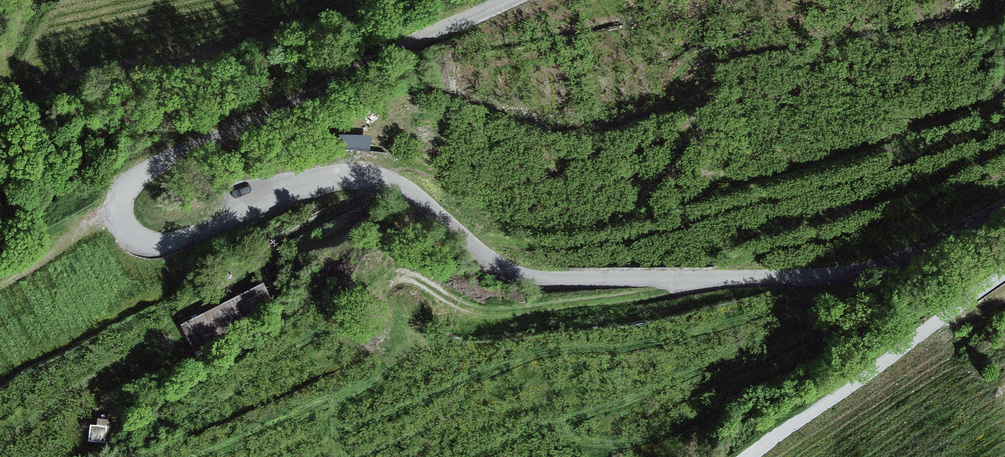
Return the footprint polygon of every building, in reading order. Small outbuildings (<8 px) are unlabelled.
[(339,134),(342,147),(366,149),(367,135),(339,134)]
